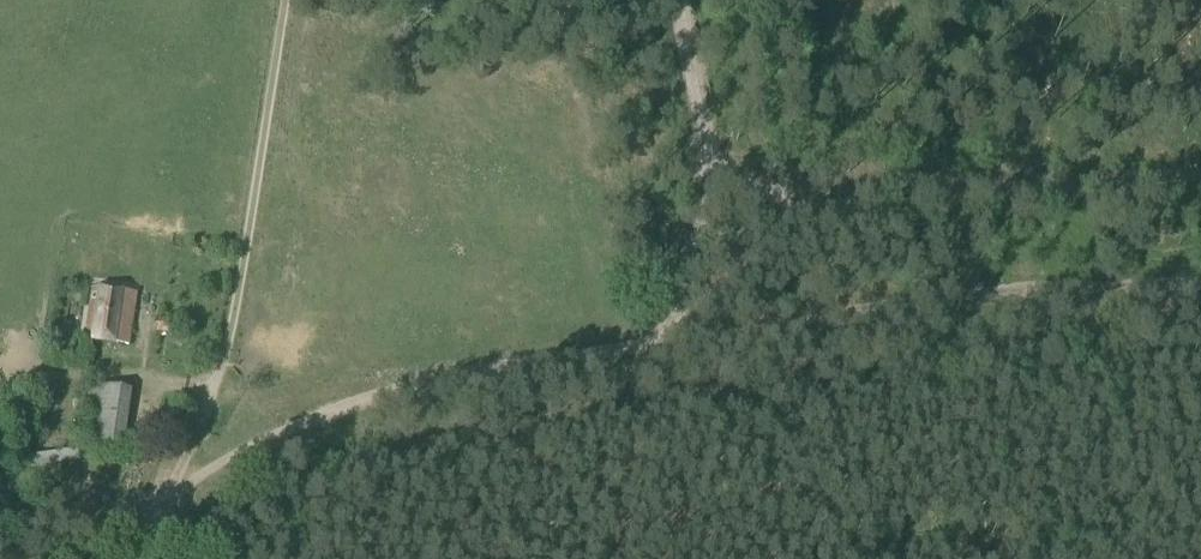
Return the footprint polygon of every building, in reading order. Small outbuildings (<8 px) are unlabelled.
[(129,346),(137,295),(91,289),(84,340),(129,346)] [(78,439),(121,444),(129,389),(86,383),(78,439)]
